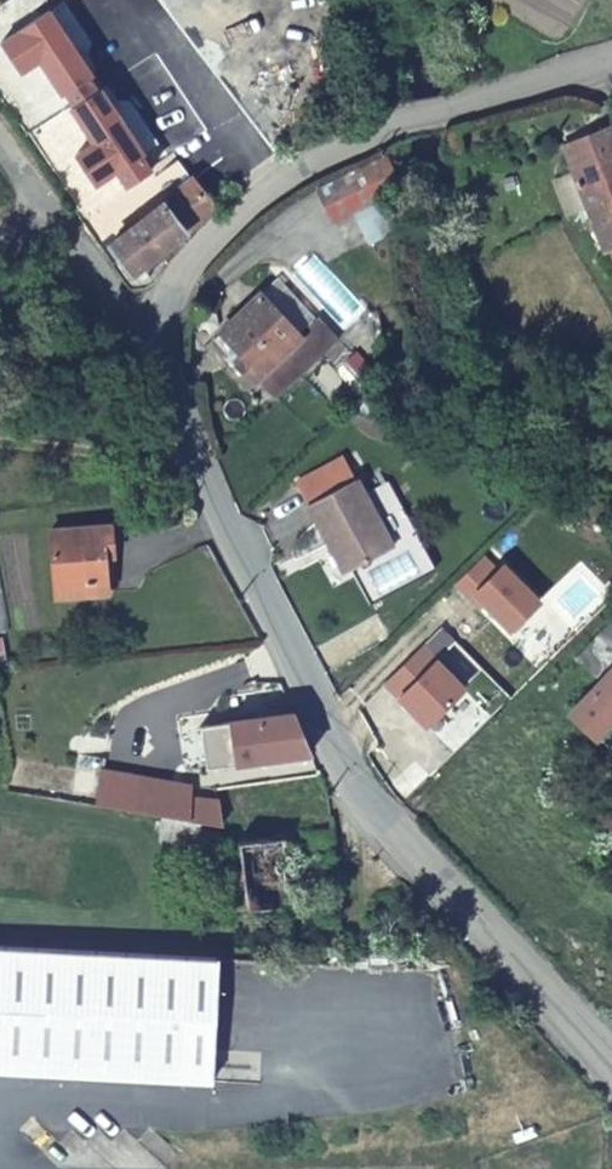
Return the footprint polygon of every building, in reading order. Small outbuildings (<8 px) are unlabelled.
[(66,2),(92,47),(94,46),(102,48),(107,36),(86,0),(69,0),(66,2)] [(66,2),(17,31),(35,61),(54,50),(75,86),(78,84),(87,100),(84,101),(106,137),(87,148),(105,178),(126,165),(135,181),(160,166),(150,150),(153,149),(126,105),(128,104),(130,95),(124,84),(115,82),(112,85),(102,69),(106,67),(108,58),(102,48),(94,46),(92,47),(66,2)] [(126,105),(153,149),(168,139),(143,97),(130,95),(128,104),(126,105)] [(587,203),(604,246),(611,243),(611,128),(582,139),(590,162),(574,169),(587,203)] [(565,145),(574,169),(590,162),(582,139),(565,145)] [(212,149),(189,165),(208,192),(231,176),(212,149)] [(317,191),(338,226),(402,189),(381,155),(317,191)] [(162,198),(117,231),(144,268),(221,211),(208,192),(189,165),(188,164),(154,187),(162,198)] [(557,176),(570,209),(587,203),(574,169),(557,176)] [(89,227),(100,242),(117,231),(106,216),(89,227)] [(287,395),(340,342),(321,323),(305,339),(264,297),(226,336),(245,354),(240,360),(261,382),(269,376),(287,395)] [(261,382),(279,403),(287,395),(269,376),(261,382)] [(306,492),(336,551),(343,548),(358,577),(396,559),(352,469),(306,492)] [(104,558),(113,557),(110,527),(102,528),(104,558)] [(50,532),(56,598),(107,594),(104,558),(102,528),(50,532)] [(483,561),(460,587),(475,601),(478,597),(488,606),(514,630),(540,603),(503,567),(496,574),(483,561)] [(478,597),(475,601),(484,610),(488,606),(478,597)] [(574,707),(597,730),(611,714),(611,616),(577,657),(602,678),(574,707)] [(10,665),(6,638),(0,639),(0,667),(10,665)] [(428,650),(394,685),(435,725),(470,689),(428,650)] [(300,712),(207,725),(212,766),(320,757),(300,712)] [(145,775),(140,807),(192,814),(196,795),(197,785),(145,775)] [(223,798),(196,795),(192,814),(225,819),(223,798)] [(296,903),(300,953),(346,956),(340,833),(249,836),(253,903),(296,903)] [(225,903),(253,903),(249,836),(222,842),(225,903)] [(0,941),(0,1063),(214,1072),(220,952),(0,941)]
